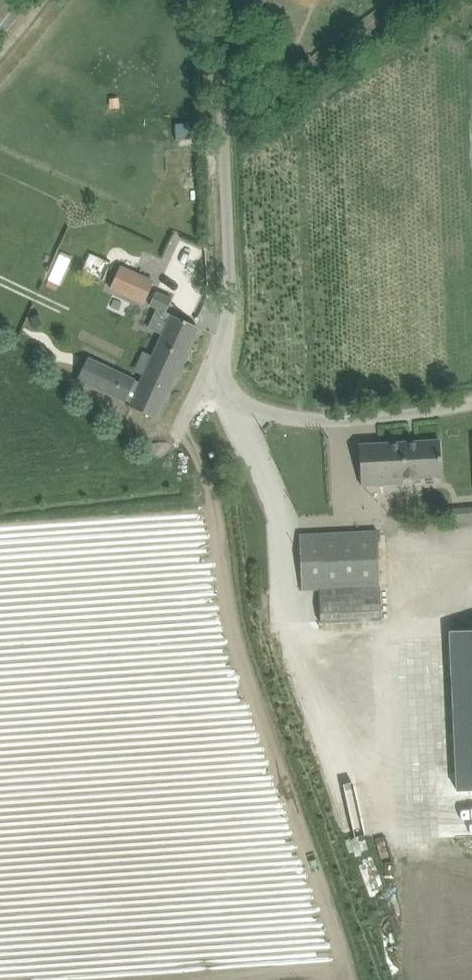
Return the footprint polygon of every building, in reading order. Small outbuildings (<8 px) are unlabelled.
[(87,247),(82,258),(93,264),(98,253),(87,247)] [(109,288),(144,304),(155,280),(120,264),(109,288)] [(150,305),(165,312),(172,297),(156,290),(150,305)] [(39,314),(30,318),(35,328),(43,324),(39,314)] [(129,405),(155,417),(198,326),(171,314),(156,346),(150,361),(129,405)] [(42,344),(34,354),(48,366),(56,357),(42,344)] [(88,357),(85,364),(77,381),(125,402),(132,385),(135,378),(88,357)] [(359,443),(361,485),(402,483),(402,478),(440,476),(439,439),(359,443)] [(297,535),(300,590),(378,586),(375,531),(297,535)] [(449,629),(456,788),(471,787),(471,628),(449,629)]
